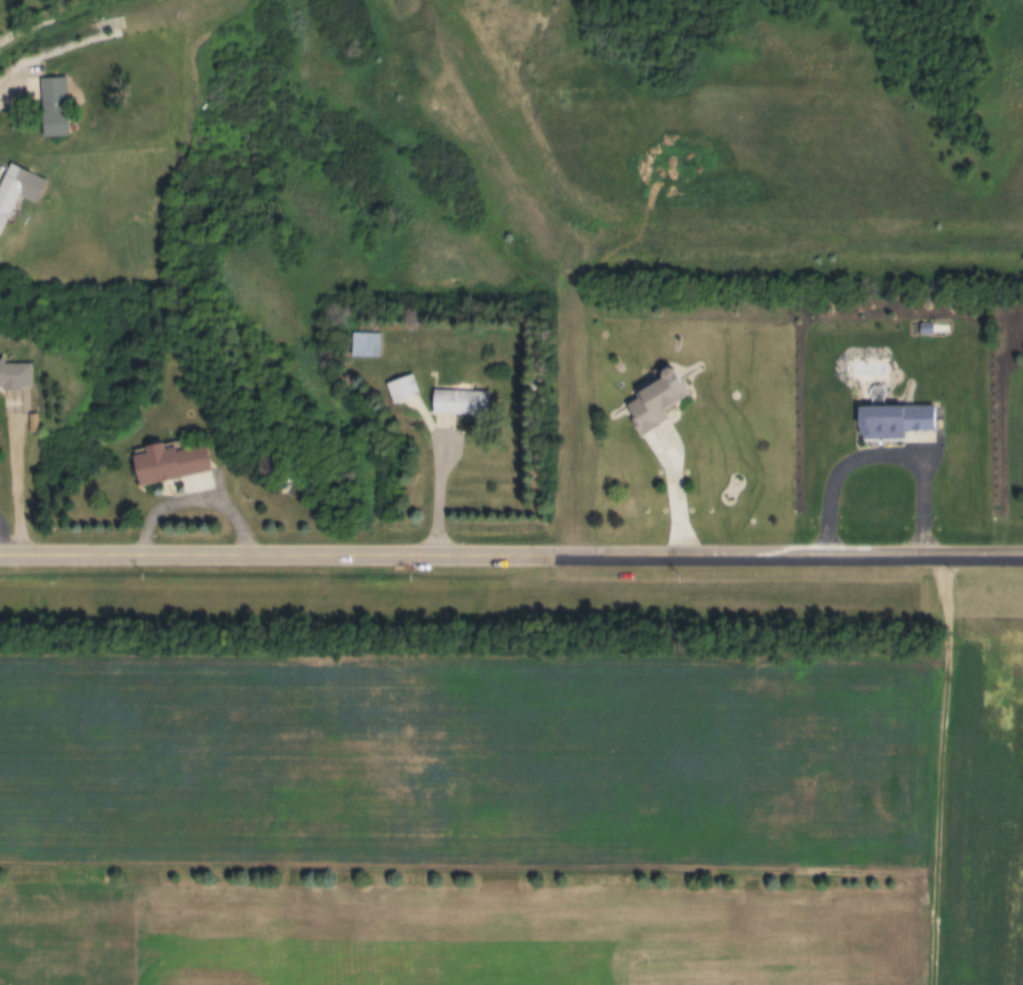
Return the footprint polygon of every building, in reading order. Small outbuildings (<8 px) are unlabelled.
[(37,79),(39,138),(66,137),(64,78),(37,79)] [(7,164),(0,180),(0,237),(28,172),(7,164)] [(362,346),(362,323),(345,323),(345,346),(362,346)] [(0,364),(0,391),(27,391),(27,364),(0,364)] [(658,383),(629,395),(633,404),(623,408),(635,437),(656,428),(650,414),(688,398),(674,366),(655,374),(658,383)] [(419,397),(411,375),(384,385),(392,407),(419,397)] [(487,392),(430,392),(430,417),(487,417),(487,392)] [(900,441),(900,433),(934,432),(934,408),(855,409),(855,441),(900,441)] [(206,474),(201,447),(176,452),(175,443),(127,452),(134,488),(206,474)]
